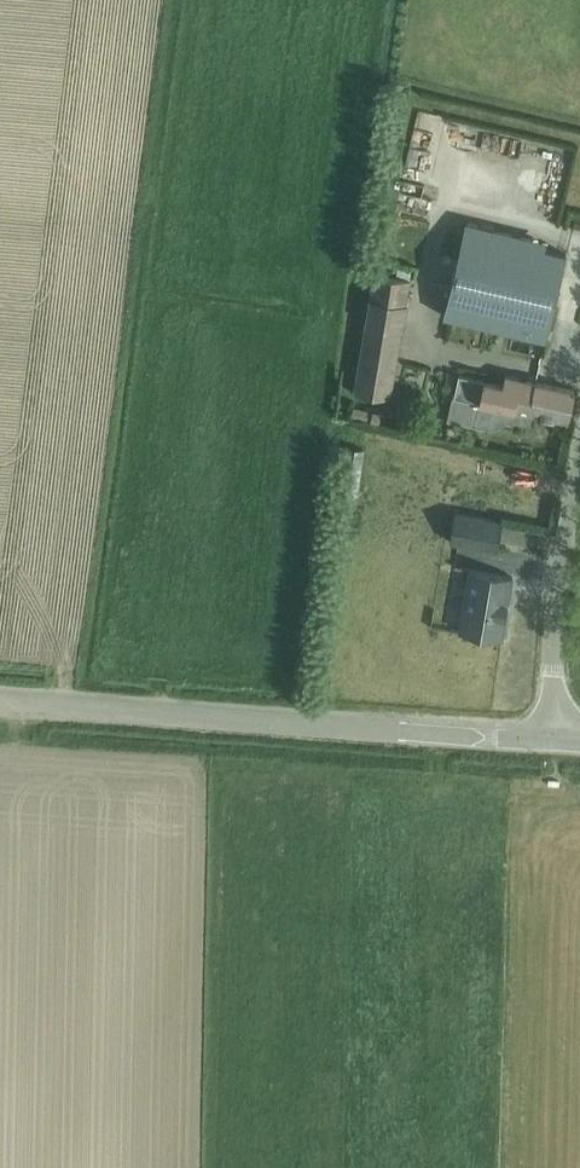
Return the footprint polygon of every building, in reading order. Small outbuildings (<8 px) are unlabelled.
[(546,336),(566,252),(461,227),(441,312),(546,336)] [(372,270),(356,374),(392,380),(401,326),(402,326),(406,301),(405,301),(408,276),(372,270)] [(454,394),(480,400),(475,422),(485,424),(492,423),(505,415),(511,414),(526,417),(528,405),(566,414),(572,389),(505,373),(502,383),(459,373),(454,394)] [(344,474),(342,493),(360,496),(367,450),(347,447),(346,462),(344,474)] [(497,549),(502,523),(454,514),(449,540),(497,549)] [(471,569),(461,632),(502,639),(513,576),(471,569)]
